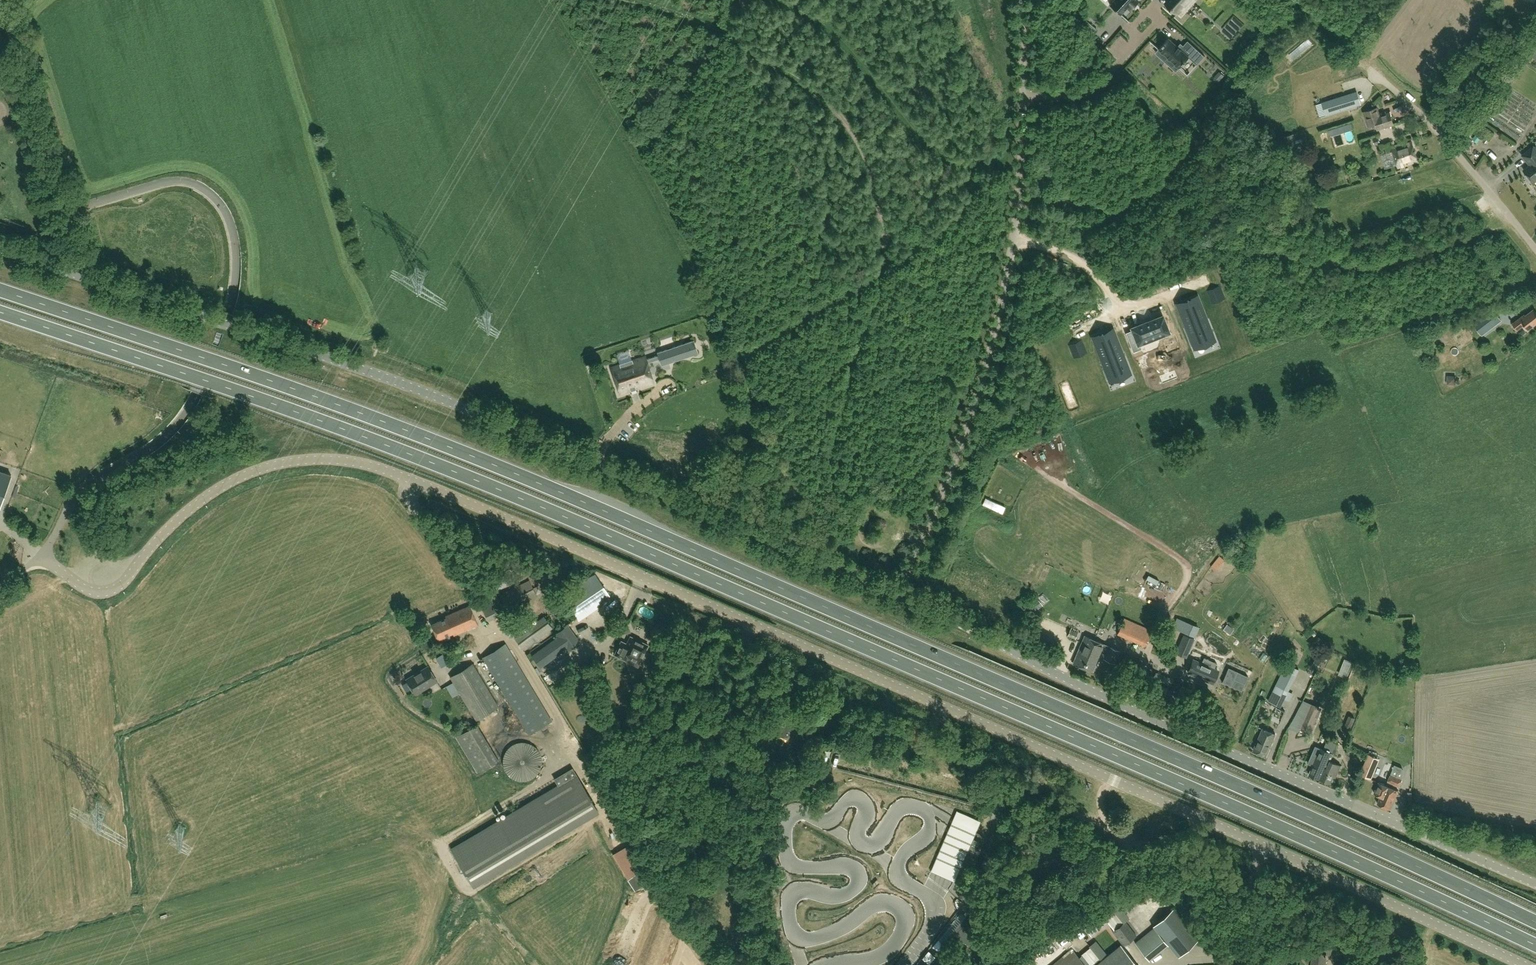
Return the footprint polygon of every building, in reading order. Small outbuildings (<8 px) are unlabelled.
[(1110,4),(1120,14),(1127,6),(1130,9),(1137,1),(1137,0),(1114,0),(1110,4)] [(1194,0),(1168,0),(1166,2),(1166,1),(1165,2),(1176,12),(1181,6),(1185,9),(1194,0)] [(1086,20),(1081,26),(1092,36),(1097,30),(1086,20)] [(1197,65),(1205,56),(1188,41),(1181,49),(1169,38),(1159,49),(1160,50),(1157,54),(1164,60),(1168,57),(1180,68),(1189,57),(1197,65)] [(1219,71),(1214,77),(1219,81),(1224,75),(1219,71)] [(1322,103),(1315,104),(1319,117),(1325,115),(1326,115),(1355,106),(1351,93),(1322,102),(1322,103)] [(1394,124),(1390,111),(1380,115),(1377,107),(1363,111),(1368,125),(1375,123),(1378,129),(1394,124)] [(1298,149),(1293,134),(1284,137),(1289,152),(1298,149)] [(1477,134),(1462,148),(1468,154),(1483,140),(1477,134)] [(1418,162),(1411,142),(1391,149),(1397,168),(1418,162)] [(1533,146),(1522,155),(1530,165),(1524,170),(1528,175),(1528,177),(1530,181),(1533,181),(1534,182),(1535,180),(1535,149),(1533,146)] [(1189,305),(1180,309),(1187,327),(1189,326),(1196,342),(1210,337),(1204,321),(1206,320),(1197,297),(1187,301),(1189,305)] [(1535,323),(1535,312),(1533,309),(1525,315),(1524,314),(1513,323),(1517,329),(1524,324),(1529,329),(1535,323)] [(1162,317),(1133,328),(1139,342),(1167,331),(1162,317)] [(1103,334),(1094,337),(1103,360),(1105,359),(1111,376),(1126,370),(1119,354),(1121,353),(1114,335),(1105,338),(1103,334)] [(670,362),(699,353),(694,340),(657,352),(658,355),(646,359),(647,362),(659,358),(668,355),(670,362)] [(654,382),(645,356),(611,367),(620,394),(654,382)] [(1435,372),(1435,379),(1442,379),(1442,385),(1452,385),(1453,373),(1435,372)] [(11,475),(0,471),(0,506),(11,475)] [(1220,556),(1215,561),(1220,565),(1224,560),(1220,556)] [(593,611),(612,598),(601,582),(608,577),(604,571),(597,576),(594,573),(563,592),(579,621),(586,616),(589,620),(596,615),(593,611)] [(537,595),(529,579),(500,594),(508,610),(537,595)] [(506,612),(499,596),(481,604),(488,620),(506,612)] [(1039,608),(1034,600),(1027,605),(1032,611),(1033,612),(1039,608)] [(478,624),(470,605),(446,616),(447,618),(432,624),(439,639),(444,637),(446,640),(451,638),(450,634),(453,633),(454,635),(478,624)] [(524,648),(553,626),(544,615),(516,637),(524,648)] [(1104,615),(1100,626),(1111,630),(1115,619),(1104,615)] [(1139,616),(1137,622),(1149,627),(1151,621),(1139,616)] [(1169,616),(1167,624),(1178,627),(1180,619),(1169,616)] [(1144,646),(1151,630),(1123,618),(1116,633),(1144,646)] [(558,636),(531,655),(541,668),(567,648),(569,650),(581,642),(568,624),(555,633),(558,636)] [(1070,629),(1068,636),(1075,639),(1078,632),(1070,629)] [(1186,657),(1190,647),(1188,646),(1192,638),(1184,634),(1176,652),(1186,657)] [(613,655),(638,667),(643,659),(644,659),(645,659),(646,658),(647,658),(648,657),(648,656),(649,655),(649,654),(649,653),(648,652),(648,651),(647,650),(649,645),(630,635),(626,643),(621,640),(613,655)] [(1114,663),(1120,650),(1084,635),(1072,663),(1093,671),(1099,656),(1103,658),(1114,663)] [(553,719),(515,657),(517,657),(512,649),(510,649),(506,643),(484,657),(531,733),(553,719)] [(1314,658),(1310,665),(1316,668),(1320,661),(1314,658)] [(1213,682),(1218,670),(1193,659),(1188,672),(1213,682)] [(1276,684),(1269,699),(1281,706),(1285,699),(1290,701),(1294,693),(1288,690),(1299,669),(1287,662),(1276,685),(1276,684)] [(500,706),(474,663),(451,677),(478,720),(500,706)] [(416,695),(438,681),(428,665),(406,679),(416,695)] [(1241,690),(1248,676),(1228,667),(1222,682),(1241,690)] [(1171,685),(1174,679),(1167,676),(1165,683),(1171,685)] [(1159,685),(1157,692),(1169,696),(1172,689),(1159,685)] [(1303,700),(1295,716),(1305,720),(1311,705),(1312,704),(1303,700)] [(1313,732),(1322,710),(1311,705),(1305,720),(1302,727),(1313,732)] [(1350,732),(1356,719),(1351,716),(1345,730),(1350,732)] [(769,733),(793,744),(798,732),(801,733),(803,728),(781,717),(778,722),(775,721),(769,733)] [(456,736),(477,772),(499,759),(477,723),(456,736)] [(1266,756),(1276,734),(1263,728),(1254,751),(1266,756)] [(1158,745),(1160,739),(1135,732),(1133,738),(1158,745)] [(1332,761),(1339,744),(1329,739),(1324,749),(1317,746),(1310,763),(1311,762),(1314,764),(1309,775),(1321,780),(1326,768),(1328,769),(1331,761),(1332,761)] [(510,784),(541,774),(532,749),(530,749),(527,742),(499,752),(510,784)] [(826,752),(829,744),(824,742),(821,750),(826,752)] [(977,769),(983,755),(973,751),(968,765),(977,769)] [(1367,754),(1358,776),(1369,781),(1378,759),(1367,754)] [(1342,766),(1332,761),(1331,761),(1328,769),(1326,768),(1321,780),(1330,784),(1333,777),(1336,778),(1342,766)] [(472,884),(597,810),(573,770),(554,781),(558,787),(452,850),(472,884)] [(1391,774),(1387,782),(1398,786),(1402,779),(1391,774)] [(1390,808),(1398,790),(1379,781),(1374,793),(1381,795),(1377,803),(1390,808)] [(933,867),(931,870),(955,880),(956,878),(980,820),(977,819),(956,810),(952,820),(940,850),(936,859),(933,867)] [(974,864),(983,846),(978,843),(979,840),(975,838),(958,876),(955,881),(964,886),(974,864)] [(613,852),(635,887),(645,881),(639,870),(643,868),(628,843),(613,852)] [(1117,902),(1110,907),(1114,911),(1123,923),(1125,921),(1129,918),(1117,902)] [(1154,927),(1135,942),(1146,957),(1149,960),(1168,944),(1178,957),(1180,955),(1198,940),(1173,909),(1153,925),(1154,927)] [(1114,911),(1105,918),(1108,922),(1114,929),(1123,923),(1114,911)] [(928,964),(946,964),(955,954),(959,957),(982,930),(988,923),(974,912),(969,918),(961,912),(938,938),(943,942),(946,945),(932,961),(928,964)] [(1091,935),(1108,922),(1105,918),(1102,914),(1085,927),(1091,935)] [(1136,935),(1125,921),(1123,923),(1114,929),(1112,930),(1123,945),(1136,935)] [(1096,940),(1104,952),(1114,945),(1105,933),(1096,940)] [(1120,944),(1095,964),(1137,964),(1120,944)] [(1356,946),(1346,945),(1345,952),(1355,953),(1356,946)] [(1313,946),(1313,953),(1327,954),(1332,954),(1332,948),(1313,946)] [(1081,955),(1090,964),(1091,964),(1099,958),(1090,947),(1081,955)] [(1074,950),(1055,964),(1086,964),(1074,950)] [(1327,954),(1313,953),(1311,964),(1326,964),(1327,954)]
